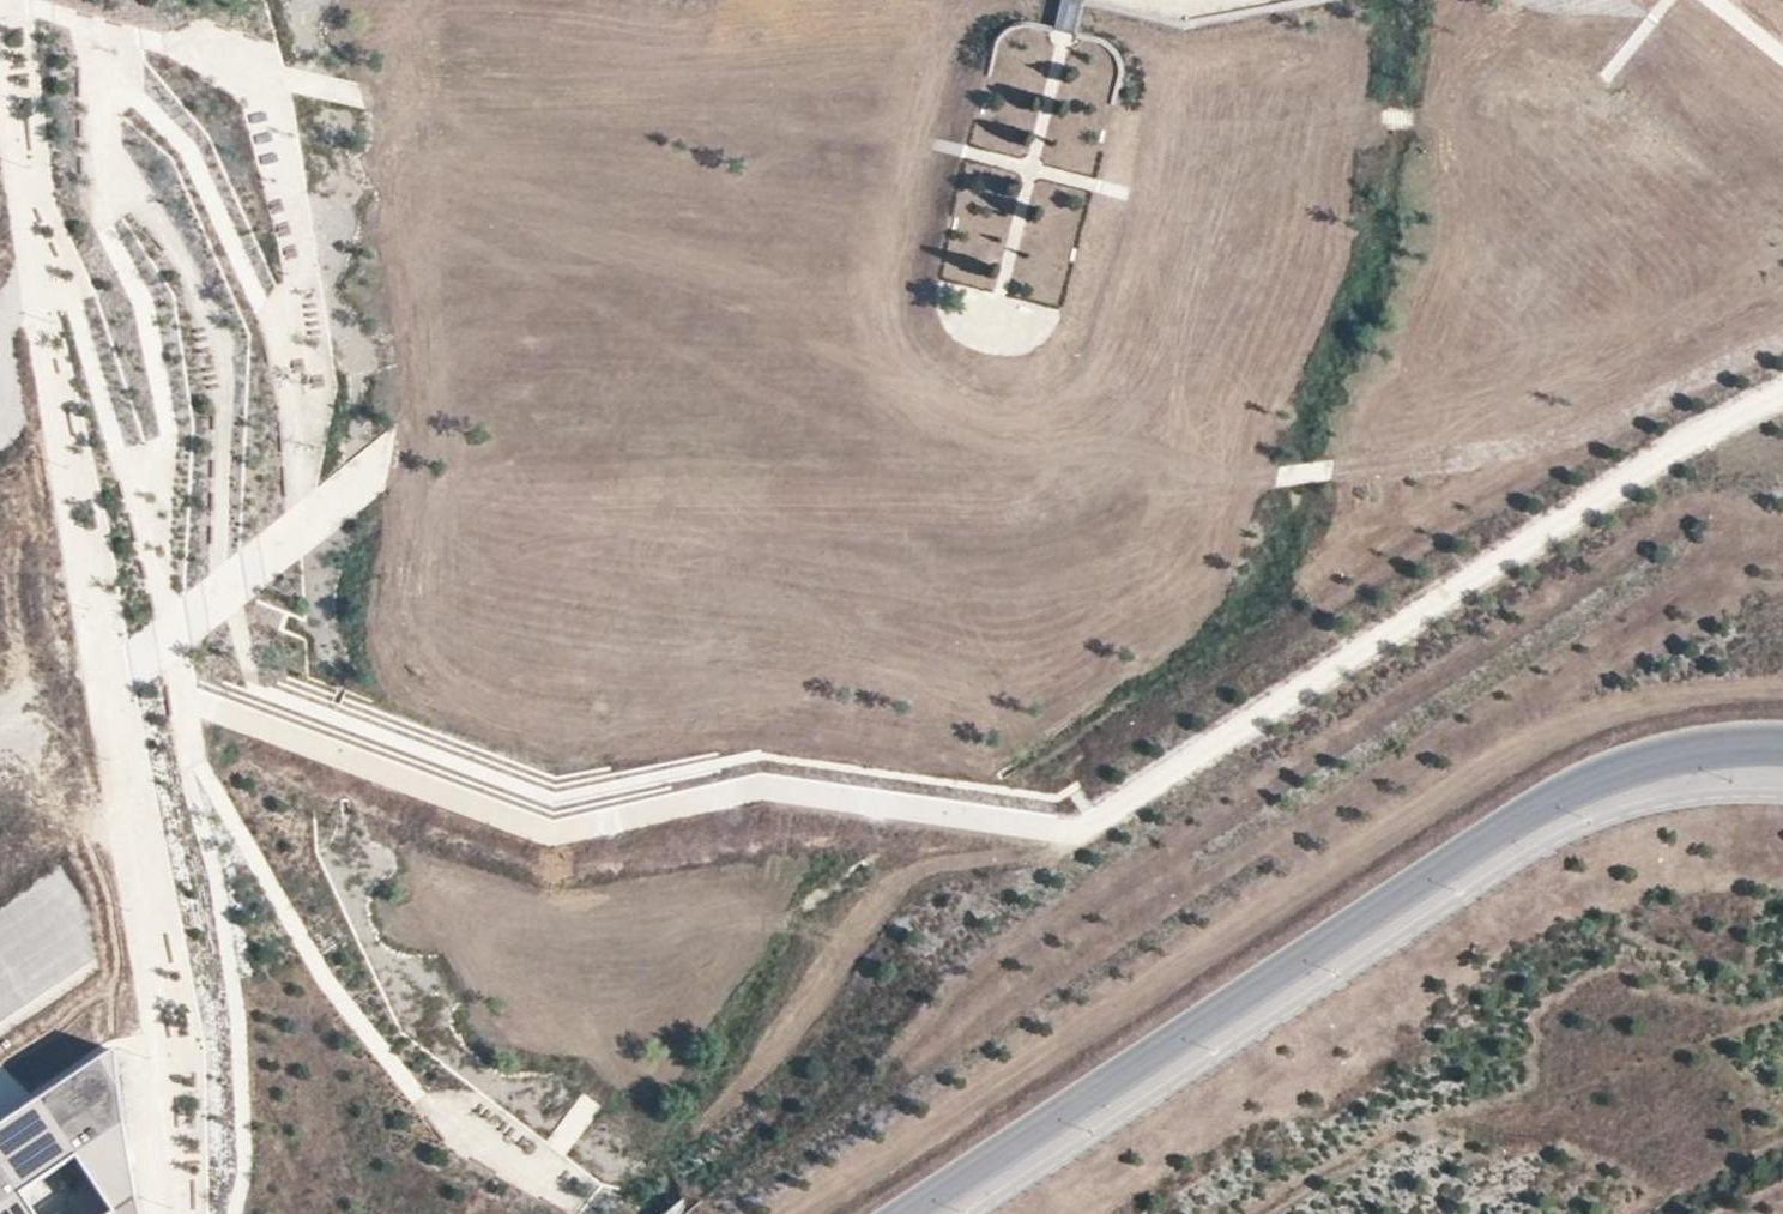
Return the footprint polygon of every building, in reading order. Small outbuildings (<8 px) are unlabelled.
[(29,877),(7,846),(0,850),(0,898),(29,877)] [(42,1099),(110,1052),(87,1019),(19,1065),(42,1099)] [(143,1193),(126,1049),(22,1116),(0,1130),(0,1213),(148,1213),(143,1193)]
